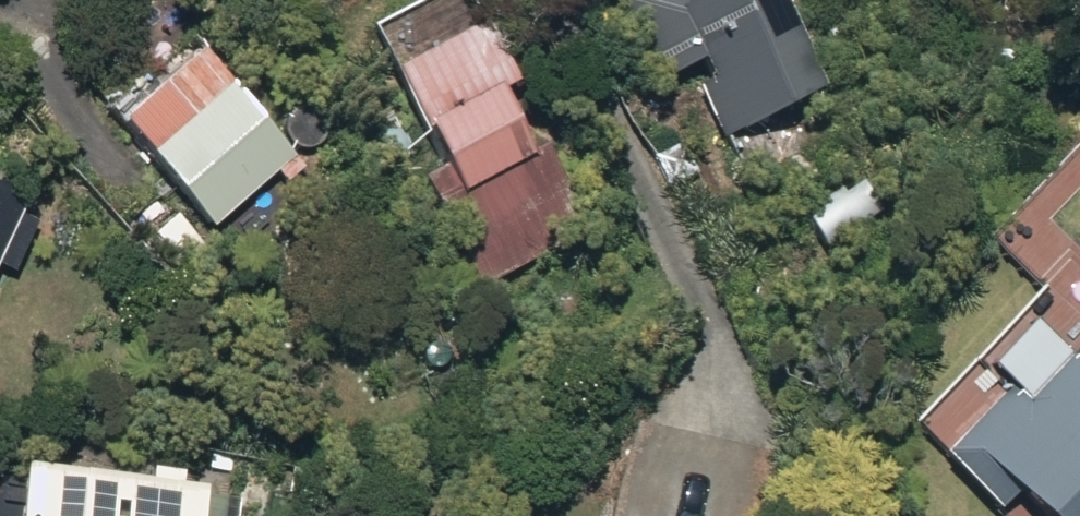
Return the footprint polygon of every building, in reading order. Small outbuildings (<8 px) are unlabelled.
[(776,0),(614,0),(660,84),(698,64),(711,87),(702,92),(727,139),(823,89),(776,0)] [(420,179),(481,292),(591,232),(542,142),(522,153),(488,91),(513,77),(484,25),(387,79),(437,170),(420,179)] [(118,129),(211,233),(290,159),(225,89),(187,124),(159,93),(118,129)] [(804,221),(825,252),(879,215),(857,184),(804,221)] [(23,204),(0,193),(0,254),(23,204)] [(173,284),(208,253),(175,214),(139,244),(173,284)] [(1015,396),(996,378),(936,439),(997,498),(1010,484),(1044,515),(1079,515),(1079,331),(1015,396)] [(220,488),(198,486),(199,478),(7,452),(0,501),(0,515),(216,515),(220,488)]
